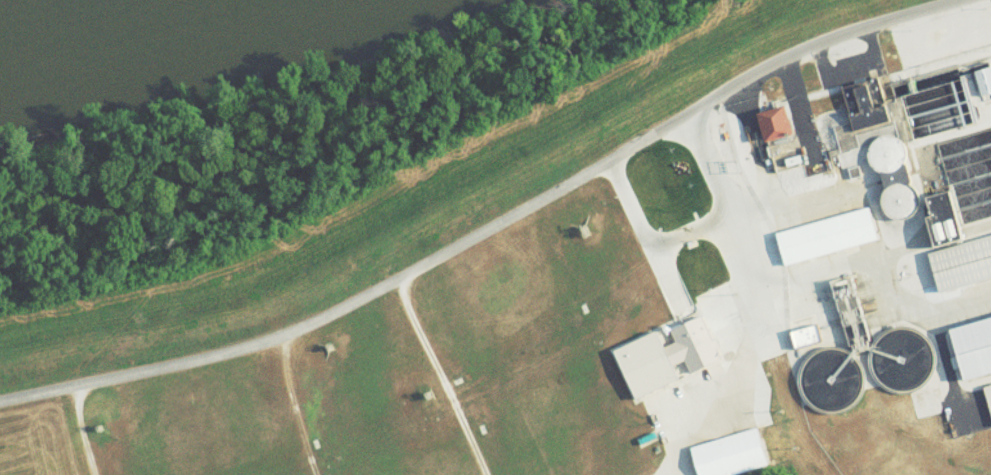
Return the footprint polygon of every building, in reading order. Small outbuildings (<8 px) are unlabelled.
[(982,107),(990,105),(990,76),(990,73),(974,78),(982,107)] [(975,133),(966,87),(914,98),(911,84),(846,97),(854,138),(878,133),(881,147),(869,150),(876,180),(907,173),(902,148),(975,133)] [(764,149),(793,141),(786,112),(757,120),(764,149)] [(964,248),(990,240),(990,285),(940,300),(928,259),(937,256),(928,226),(933,224),(928,204),(950,198),(964,248)] [(777,238),(869,213),(878,245),(786,271),(777,238)] [(951,337),(990,326),(990,381),(966,388),(951,337)] [(927,335),(875,338),(878,395),(930,392),(927,335)] [(817,420),(865,407),(850,353),(802,366),(817,420)] [(696,474),(761,474),(767,473),(758,435),(691,452),(696,474)]
